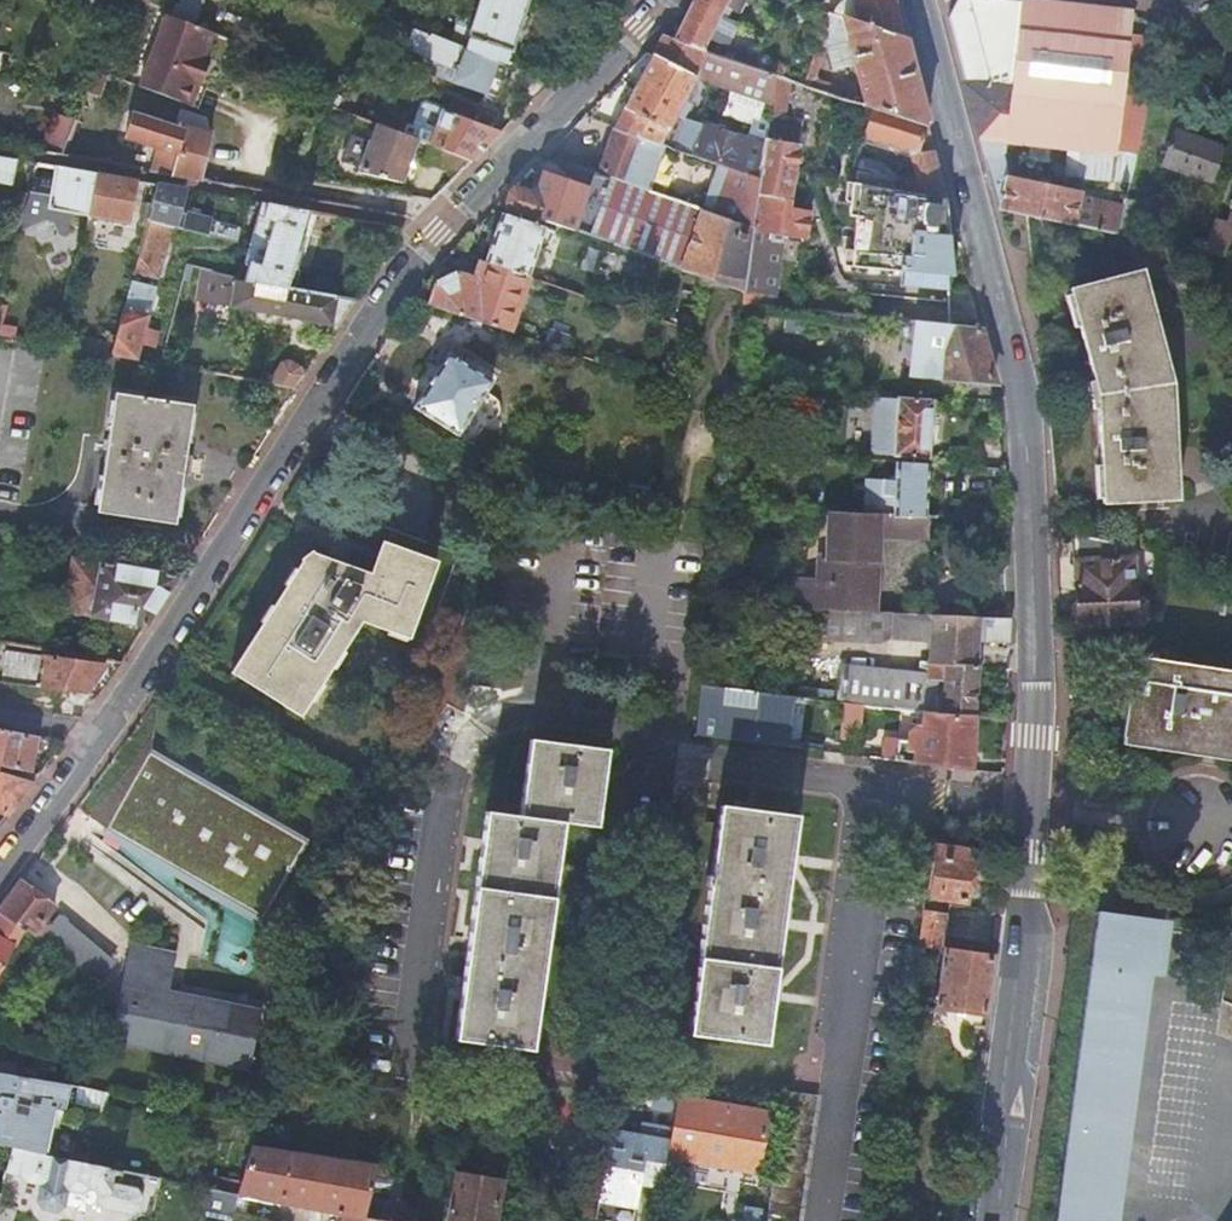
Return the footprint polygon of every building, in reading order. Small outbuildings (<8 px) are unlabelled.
[(427,38),(503,67),(508,54),(510,54),(528,0),(482,0),(480,6),(474,4),(463,37),(432,26),(427,38)] [(692,2),(720,15),(725,5),(731,8),(735,1),(740,4),(741,0),(692,0),(692,2)] [(857,27),(902,42),(891,0),(851,0),(857,27)] [(1129,33),(1131,14),(1001,0),(957,0),(948,20),(997,210),(1025,216),(1118,236),(1124,211),(1079,201),(1080,195),(1011,181),(1003,152),(1006,139),(1117,153),(1129,33)] [(720,15),(692,2),(670,43),(701,53),(720,15)] [(902,42),(857,27),(826,16),(821,31),(843,28),(848,44),(827,50),(834,74),(855,68),(866,107),(872,109),(871,111),(925,129),(907,60),(902,42)] [(142,92),(169,21),(165,19),(136,90),(142,92)] [(208,35),(169,21),(142,92),(195,113),(196,112),(183,107),(190,89),(194,90),(194,89),(202,69),(196,66),(199,59),(208,35)] [(427,38),(413,32),(405,53),(456,72),(452,84),(495,100),(507,69),(503,67),(427,38)] [(1137,156),(1162,40),(1129,33),(1117,153),(1137,156)] [(776,80),(753,72),(705,56),(705,54),(701,53),(670,43),(660,40),(614,129),(663,147),(726,169),(760,182),(767,132),(751,126),(744,143),(683,120),(690,105),(681,101),(694,77),(771,107),(772,101),(776,80)] [(776,77),(841,99),(843,91),(820,84),(817,78),(822,59),(816,47),(807,77),(790,71),(790,68),(758,57),(753,72),(776,80),(776,77)] [(205,61),(199,59),(196,66),(202,69),(205,61)] [(98,78),(90,74),(83,92),(96,98),(101,83),(98,78)] [(183,107),(196,112),(204,93),(194,89),(194,90),(190,89),(183,107)] [(785,103),(772,101),(771,107),(767,132),(760,182),(753,229),(743,292),(744,294),(775,298),(786,234),(808,237),(812,213),(791,209),(800,149),(799,149),(803,125),(782,122),(785,103)] [(423,146),(334,112),(321,107),(317,115),(323,125),(344,132),(335,157),(356,169),(399,186),(413,150),(419,152),(421,153),(423,146)] [(944,202),(925,129),(871,111),(848,185),(853,186),(874,190),(878,163),(871,161),(876,146),(909,156),(914,177),(900,178),(902,195),(944,202)] [(470,163),(499,134),(441,112),(427,147),(470,163)] [(48,124),(37,154),(58,157),(72,122),(56,116),(53,125),(48,124)] [(183,132),(183,134),(173,178),(198,183),(208,138),(204,122),(186,117),(183,132)] [(183,134),(132,118),(125,142),(124,144),(146,150),(146,151),(156,154),(157,153),(158,153),(151,174),(173,178),(183,134)] [(663,147),(614,129),(598,174),(647,192),(663,147)] [(1225,148),(1175,130),(1162,166),(1212,184),(1225,148)] [(406,188),(419,152),(413,150),(399,186),(406,188)] [(11,187),(15,163),(0,160),(0,185),(11,187)] [(70,218),(89,221),(89,219),(96,177),(54,169),(51,184),(33,181),(28,197),(19,229),(30,231),(30,230),(45,223),(50,224),(54,228),(55,232),(57,236),(67,238),(70,218)] [(753,229),(760,182),(726,169),(711,214),(753,229)] [(647,192),(598,174),(587,191),(580,211),(585,212),(580,228),(590,231),(587,239),(612,247),(612,248),(642,259),(663,198),(647,192)] [(580,211),(587,191),(542,175),(536,191),(531,195),(514,189),(496,208),(587,239),(590,231),(580,228),(585,212),(580,211)] [(128,226),(135,184),(96,177),(89,219),(128,226)] [(942,224),(944,202),(902,195),(874,190),(853,186),(850,205),(849,219),(857,220),(852,253),(850,270),(900,275),(898,289),(947,294),(946,280),(945,239),(935,238),(936,227),(942,228),(942,224)] [(147,224),(169,230),(206,239),(210,224),(200,222),(198,214),(190,212),(185,218),(178,215),(183,193),(156,188),(151,206),(147,224)] [(17,236),(19,229),(28,197),(20,195),(18,201),(9,205),(2,231),(17,236)] [(680,271),(701,211),(663,198),(642,259),(680,271)] [(1156,208),(1126,201),(1124,211),(1118,236),(1147,242),(1156,208)] [(260,206),(238,282),(237,283),(283,292),(286,281),(288,282),(301,236),(302,233),(300,233),(306,215),(260,206)] [(710,281),(743,292),(753,229),(711,214),(701,211),(680,271),(710,281)] [(315,216),(306,215),(300,233),(302,233),(301,236),(309,238),(315,216)] [(526,278),(535,281),(538,275),(529,272),(540,240),(546,242),(549,233),(502,217),(486,265),(526,278)] [(353,222),(335,220),(332,232),(343,234),(344,228),(351,230),(353,222)] [(1214,221),(1202,254),(1222,258),(1231,230),(1231,228),(1214,221)] [(147,224),(133,275),(156,281),(169,230),(147,224)] [(945,224),(942,224),(942,228),(936,227),(935,238),(945,239),(945,224)] [(850,270),(852,253),(844,252),(842,267),(844,269),(850,270)] [(429,307),(508,333),(526,278),(486,265),(479,285),(456,279),(435,286),(429,307)] [(1165,390),(1136,277),(1071,293),(1099,401),(1103,507),(1170,503),(1165,392),(1165,390)] [(154,289),(131,283),(111,360),(111,361),(135,365),(154,289)] [(283,292),(237,283),(230,310),(335,329),(352,304),(283,292)] [(12,342),(15,332),(0,327),(6,308),(0,307),(0,340),(12,342)] [(993,385),(978,330),(948,327),(916,324),(912,376),(993,385)] [(490,382),(446,356),(413,409),(456,436),(490,382)] [(281,368),(270,387),(292,391),(299,378),(298,371),(289,365),(281,368)] [(189,410),(113,398),(94,515),(171,527),(189,410)] [(873,420),(870,462),(891,464),(892,457),(925,460),(930,403),(879,399),(877,421),(873,420)] [(865,480),(864,514),(924,517),(926,466),(895,464),(895,481),(865,480)] [(864,514),(822,512),(821,522),(829,523),(827,563),(819,563),(819,560),(787,558),(786,609),(876,614),(877,538),(926,540),(927,517),(924,517),(864,514)] [(342,569),(313,557),(311,555),(299,561),(301,565),(227,680),(234,684),(237,678),(300,717),(363,624),(428,643),(461,551),(366,522),(342,569)] [(1115,543),(1074,535),(1074,561),(1076,603),(1070,607),(1071,620),(1077,625),(1077,627),(1144,625),(1143,599),(1132,599),(1130,559),(1116,559),(1115,543)] [(145,628),(177,578),(72,559),(62,613),(145,628)] [(890,641),(892,615),(886,615),(876,614),(826,612),(824,638),(890,641)] [(930,644),(929,666),(978,670),(979,642),(1008,644),(1008,622),(969,619),(892,615),(890,641),(930,644)] [(84,697),(104,669),(4,656),(0,683),(0,686),(84,697)] [(1135,659),(1124,740),(1231,756),(1231,673),(1135,659)] [(978,670),(929,666),(928,680),(904,677),(901,711),(923,713),(943,716),(975,717),(978,670)] [(840,669),(836,703),(845,704),(862,706),(901,711),(904,677),(840,669)] [(727,689),(703,686),(697,736),(804,749),(805,743),(809,714),(828,716),(827,722),(842,723),(845,704),(836,703),(757,693),(755,708),(725,705),(727,689)] [(862,706),(845,704),(842,723),(841,740),(858,743),(862,706)] [(971,773),(975,717),(943,716),(923,713),(922,728),(917,728),(910,734),(909,742),(887,739),(885,740),(882,760),(885,760),(971,773)] [(37,739),(0,732),(0,769),(30,775),(37,739)] [(487,812),(457,1041),(535,1051),(565,823),(600,827),(610,750),(532,740),(522,817),(487,812)] [(805,743),(804,749),(821,751),(822,745),(805,743)] [(104,829),(263,920),(308,844),(144,750),(91,818),(104,829)] [(32,783),(0,774),(0,815),(7,817),(32,783)] [(723,806),(690,1033),(766,1045),(800,817),(723,806)] [(965,903),(973,848),(933,843),(925,898),(965,903)] [(20,883),(0,912),(0,917),(24,931),(38,943),(49,926),(44,923),(55,909),(20,883)] [(1098,914),(1058,1220),(1111,1220),(1145,974),(1156,976),(1162,927),(1119,922),(1119,916),(1098,914)] [(57,915),(49,926),(38,943),(44,947),(92,987),(111,959),(57,915)] [(945,940),(948,919),(923,915),(918,949),(943,952),(945,940)] [(0,917),(0,973),(3,968),(24,931),(0,917)] [(44,947),(38,943),(24,931),(3,968),(26,980),(44,947)] [(943,952),(985,958),(987,945),(945,940),(943,952)] [(109,1043),(249,1072),(262,1010),(169,990),(175,958),(129,949),(109,1043)] [(985,1016),(993,960),(985,958),(943,952),(934,1008),(985,1016)] [(79,1088),(46,1081),(0,1073),(0,1146),(12,1148),(46,1155),(55,1107),(74,1111),(79,1088)] [(765,1220),(798,1220),(817,1096),(784,1092),(781,1110),(765,1220)] [(768,1115),(678,1100),(669,1160),(758,1174),(768,1115)] [(670,1128),(641,1123),(639,1135),(611,1130),(599,1197),(637,1202),(640,1187),(643,1171),(662,1174),(670,1128)] [(378,1166),(253,1147),(238,1195),(237,1197),(245,1199),(344,1214),(343,1220),(365,1220),(365,1218),(370,1199),(378,1166)] [(65,1208),(66,1205),(65,1205),(68,1191),(83,1195),(89,1189),(98,1191),(96,1199),(101,1208),(131,1214),(139,1209),(146,1176),(46,1155),(12,1148),(6,1172),(21,1175),(26,1182),(42,1185),(39,1202),(44,1210),(57,1212),(65,1208)] [(394,1168),(378,1166),(370,1199),(379,1201),(380,1199),(398,1201),(402,1185),(390,1183),(394,1168)] [(659,1190),(662,1174),(643,1171),(640,1187),(659,1190)] [(458,1174),(450,1220),(452,1220),(496,1220),(503,1182),(458,1174)] [(237,1197),(238,1195),(206,1188),(203,1208),(202,1215),(233,1220),(234,1215),(237,1197)] [(89,1205),(96,1199),(98,1191),(89,1189),(83,1195),(68,1191),(65,1205),(66,1205),(76,1207),(78,1211),(86,1213),(90,1210),(89,1205)] [(637,1202),(599,1197),(597,1205),(635,1211),(637,1202)] [(406,1203),(398,1201),(380,1199),(379,1201),(370,1199),(365,1218),(365,1220),(404,1220),(406,1203)] [(744,1205),(742,1218),(733,1217),(732,1220),(759,1220),(761,1208),(744,1205)]
